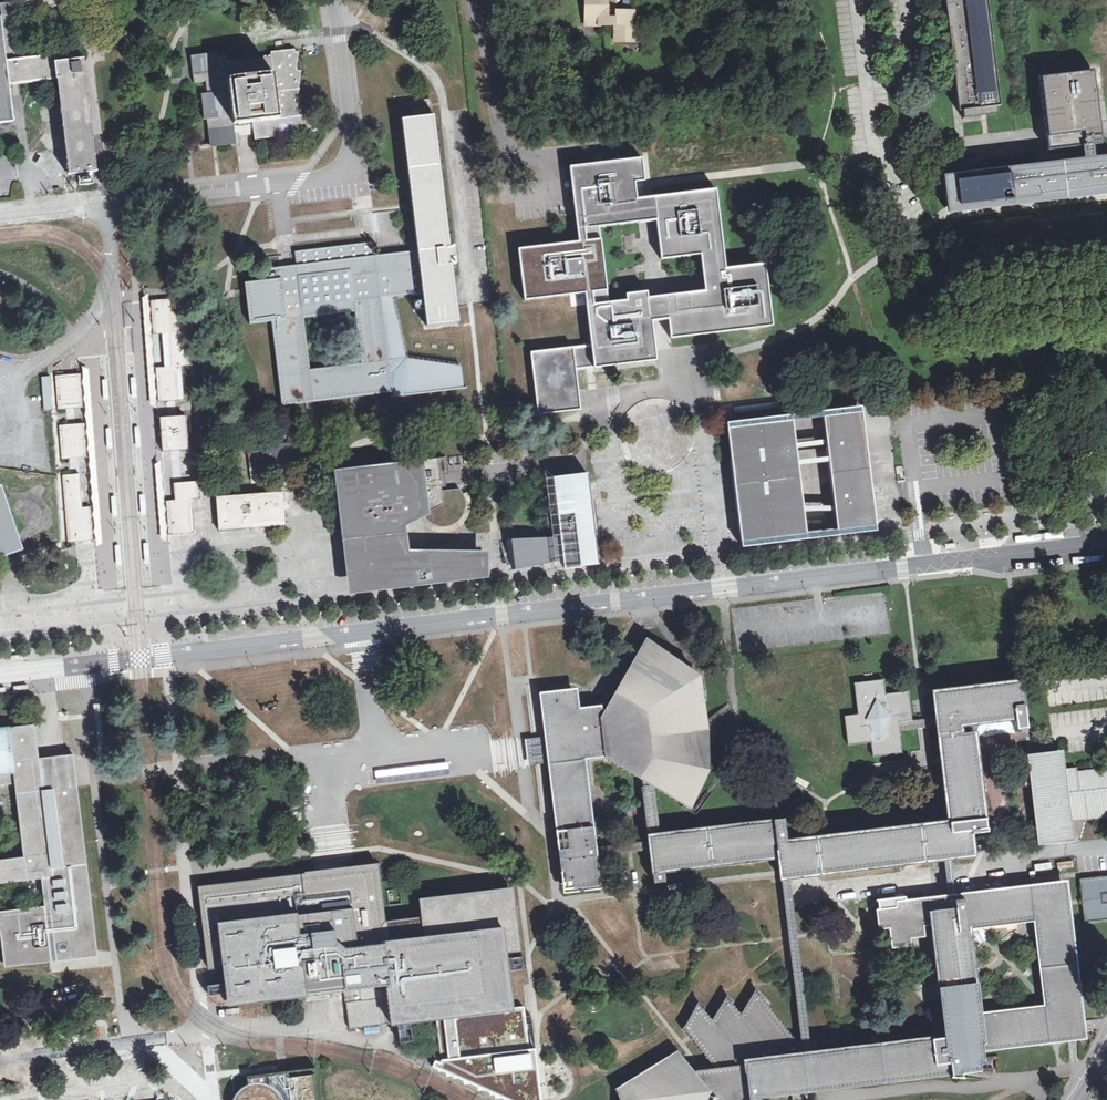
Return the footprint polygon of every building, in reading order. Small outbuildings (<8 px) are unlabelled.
[(0,1),(1,5),(2,14),(8,59),(18,58),(12,10),(58,4),(69,51),(73,51),(73,47),(69,22),(66,3),(66,0),(7,0),(0,1)] [(586,24),(615,24),(615,41),(638,41),(638,24),(634,24),(634,11),(616,11),(616,3),(602,3),(602,0),(586,0),(586,24)] [(959,111),(962,110),(963,119),(998,114),(997,106),(1000,106),(987,0),(945,0),(959,111)] [(2,14),(0,15),(0,75),(9,74),(8,59),(2,14)] [(226,52),(191,56),(194,78),(194,81),(205,79),(207,90),(204,91),(210,143),(236,140),(234,122),(238,122),(239,125),(245,124),(250,124),(250,120),(253,120),(256,137),(312,130),(309,112),(302,113),(298,88),(300,87),(299,84),(301,69),(297,68),(297,64),(299,51),(295,50),(295,47),(276,50),(272,50),(272,54),(227,59),(226,52)] [(42,77),(60,76),(70,152),(73,173),(83,171),(93,170),(78,57),(74,58),(73,51),(58,53),(18,58),(8,59),(9,74),(41,71),(42,74),(42,77)] [(1093,70),(1039,76),(1048,151),(1082,146),(1093,145),(1103,144),(1093,70)] [(463,388),(461,366),(407,358),(392,296),(422,293),(426,325),(459,320),(453,268),(457,267),(454,245),(450,246),(449,244),(449,239),(434,114),(401,118),(416,244),(416,248),(416,250),(396,252),(375,255),(373,241),(295,251),(296,264),(287,266),(268,268),(265,269),(266,280),(245,282),(246,292),(249,323),(271,321),(282,406),(318,401),(370,395),(392,392),(393,397),(463,388)] [(1093,145),(1082,146),(1083,160),(1094,158),(1093,145)] [(944,177),(948,213),(1106,193),(1106,157),(1094,158),(1083,160),(944,177)] [(634,182),(644,181),(641,158),(613,161),(594,164),(569,167),(576,229),(578,242),(517,249),(523,300),(584,293),(590,345),(530,352),(537,415),(580,410),(578,392),(575,370),(591,368),(656,360),(651,321),(659,320),(667,319),(670,339),(772,326),(764,263),(725,268),(718,212),(715,189),(646,197),(636,198),(634,182)] [(176,298),(150,299),(153,334),(161,333),(179,332),(176,298)] [(187,332),(179,332),(161,333),(164,367),(181,365),(190,364),(187,332)] [(181,365),(164,367),(155,367),(158,401),(184,399),(181,365)] [(77,406),(84,405),(81,371),(53,373),(57,407),(77,406)] [(860,407),(821,412),(824,430),(836,535),(875,530),(872,506),(862,427),(860,407)] [(185,415),(159,416),(161,451),(188,449),(185,415)] [(735,422),(726,423),(728,441),(732,472),(739,525),(741,547),(805,539),(792,433),(790,416),(735,422)] [(84,422),(57,424),(60,458),(87,456),(84,422)] [(247,450),(249,468),(302,462),(301,452),(293,453),(292,444),(247,450)] [(445,457),(436,458),(440,487),(444,487),(443,476),(448,476),(447,473),(445,457)] [(436,458),(336,470),(344,540),(362,538),(363,547),(364,554),(360,555),(355,558),(352,562),(349,567),(349,572),(349,578),(351,582),(353,585),(357,588),(362,590),(369,591),(386,590),(477,579),(473,553),(405,553),(403,541),(402,525),(421,515),(442,505),(440,491),(440,487),(436,458)] [(78,472),(60,473),(65,541),(93,539),(90,503),(81,504),(78,472)] [(586,474),(551,478),(558,535),(505,542),(508,570),(542,566),(542,569),(542,571),(597,564),(595,546),(586,474)] [(165,500),(168,534),(194,532),(192,498),(200,497),(199,480),(173,482),(174,499),(165,500)] [(5,523),(12,544),(4,547),(0,548),(0,558),(24,549),(3,485),(0,486),(0,508),(5,523)] [(458,489),(440,491),(442,505),(421,515),(424,518),(429,523),(438,527),(446,526),(453,524),(459,519),(464,512),(464,503),(462,495),(458,489)] [(282,491),(214,496),(217,530),(267,526),(284,525),(282,491)] [(4,547),(12,544),(5,523),(0,508),(0,548),(4,547)] [(473,553),(477,579),(489,577),(489,553),(410,550),(407,527),(424,518),(421,515),(402,525),(403,541),(405,553),(473,553)] [(362,538),(344,540),(345,549),(350,594),(386,590),(369,591),(362,590),(357,588),(353,585),(351,582),(349,578),(349,572),(349,567),(352,562),(355,558),(360,555),(364,554),(363,547),(362,538)] [(598,706),(580,708),(585,755),(605,761),(641,782),(654,791),(686,809),(691,812),(709,773),(708,737),(707,730),(706,724),(697,674),(646,640),(605,710),(598,706)] [(932,689),(937,725),(973,721),(1016,716),(1026,715),(1021,680),(932,689)] [(854,684),(857,716),(845,718),(848,747),(871,744),(873,757),(901,753),(898,723),(911,722),(908,693),(885,695),(884,682),(854,684)] [(578,689),(542,692),(547,737),(548,750),(550,763),(565,890),(600,886),(597,856),(596,848),(585,755),(580,708),(578,689)] [(973,721),(937,725),(948,820),(949,833),(972,831),(987,829),(973,721)] [(2,934),(5,960),(6,968),(48,962),(96,956),(87,868),(77,786),(91,785),(85,756),(51,761),(40,763),(35,722),(0,727),(0,783),(14,781),(23,853),(0,856),(0,883),(42,878),(44,907),(0,912),(0,934),(2,934)] [(548,750),(547,737),(533,738),(528,739),(525,739),(527,752),(528,765),(550,763),(548,750)] [(1061,754),(1028,758),(1039,848),(1073,843),(1071,827),(1064,779),(1061,754)] [(1064,779),(1071,827),(1106,823),(1106,774),(1064,779)] [(641,782),(649,838),(660,837),(654,791),(641,782)] [(781,849),(787,840),(785,820),(660,837),(649,838),(649,841),(650,849),(654,883),(664,881),(663,870),(771,857),(781,849)] [(948,820),(809,838),(814,874),(975,853),(972,831),(949,833),(948,820)] [(803,876),(814,874),(809,838),(805,838),(787,840),(781,849),(771,857),(773,874),(774,881),(779,880),(787,879),(803,876)] [(649,841),(596,848),(597,856),(650,849),(649,841)] [(353,867),(199,886),(210,968),(225,966),(229,1002),(332,989),(331,983),(343,982),(344,990),(345,990),(350,1029),(397,1023),(399,1043),(411,1042),(409,1021),(436,1018),(441,1062),(455,1060),(530,1051),(529,1047),(524,1006),(511,1008),(506,971),(526,969),(525,956),(505,959),(504,951),(519,949),(511,885),(419,897),(422,918),(384,923),(377,864),(353,867)] [(1080,879),(1086,920),(1106,918),(1106,876),(1080,879)] [(787,879),(779,880),(787,939),(792,980),(800,1041),(802,1051),(810,1050),(800,979),(799,969),(795,937),(791,908),(789,891),(787,879)] [(928,897),(931,921),(968,925),(973,925),(1036,917),(1063,881),(928,897)] [(1063,881),(1036,917),(1036,925),(1037,932),(1044,995),(1045,1001),(1045,1005),(1077,1001),(1063,881)] [(931,921),(928,897),(896,900),(896,905),(877,907),(879,926),(888,926),(890,944),(910,942),(909,934),(924,933),(922,922),(931,921)] [(941,1002),(945,1036),(949,1072),(960,1070),(970,1069),(980,1068),(985,1061),(983,1048),(979,1013),(978,1005),(975,986),(975,981),(968,925),(931,921),(941,1002)] [(205,992),(219,990),(218,982),(204,984),(205,992)] [(695,1075),(709,1093),(705,1099),(760,1099),(760,1094),(792,1089),(801,1088),(805,1087),(802,1051),(800,1041),(796,1042),(757,992),(741,1014),(727,998),(713,1020),(697,1004),(684,1029),(716,1069),(703,1073),(695,1075)] [(1077,1001),(1045,1005),(1042,1005),(984,1012),(979,1013),(983,1048),(1054,1039),(1061,1039),(1067,1038),(1070,1037),(1077,1036),(1080,1036),(1080,1031),(1079,1025),(1077,1001)] [(810,1050),(802,1051),(805,1087),(949,1072),(945,1036),(810,1050)] [(455,1060),(456,1071),(455,1074),(512,1099),(538,1099),(532,1051),(530,1051),(455,1060)] [(709,1093),(695,1075),(679,1055),(618,1092),(624,1099),(705,1099),(709,1093)] [(455,1060),(441,1062),(441,1063),(441,1065),(456,1071),(455,1060)] [(432,1066),(432,1067),(438,1069),(438,1068),(440,1064),(441,1065),(441,1063),(434,1061),(434,1062),(433,1064),(433,1066),(432,1066)] [(247,1079),(247,1084),(244,1085),(242,1086),(239,1088),(237,1090),(234,1093),(233,1096),(231,1098),(231,1099),(316,1099),(313,1076),(315,1076),(315,1071),(247,1079)] [(164,1089),(165,1099),(181,1099),(181,1088),(164,1089)] [(801,1088),(792,1089),(793,1099),(803,1099),(801,1088)]
